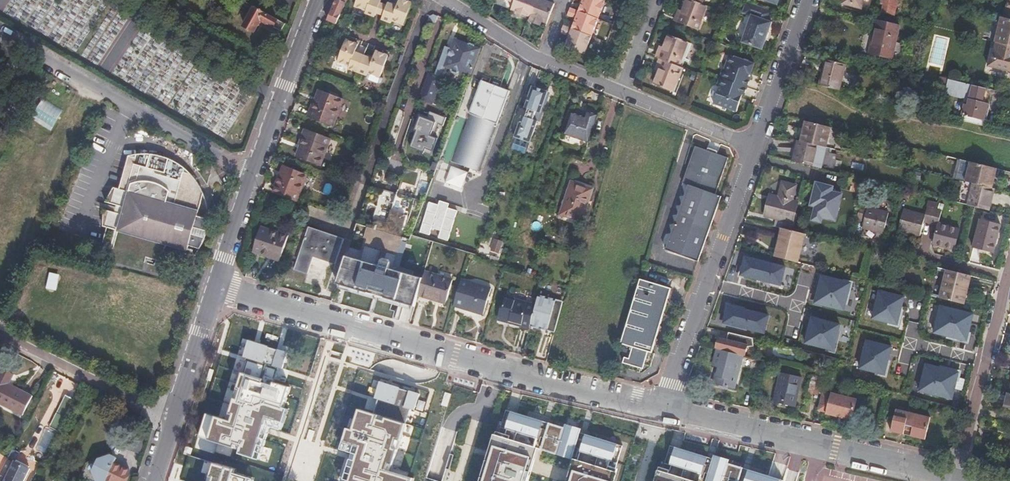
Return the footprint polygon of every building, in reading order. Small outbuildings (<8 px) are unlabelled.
[(337,22),(347,0),(338,0),(330,20),(337,22)] [(383,2),(383,0),(359,0),(357,5),(369,9),(368,13),(377,16),(378,16),(379,13),(383,2)] [(390,5),(386,15),(385,19),(395,22),(395,19),(406,23),(414,1),(411,0),(401,0),(399,5),(391,2),(390,5)] [(496,3),(513,9),(517,0),(497,0),(496,3)] [(513,9),(511,16),(528,22),(536,0),(517,0),(513,9)] [(528,22),(546,29),(556,1),(553,0),(536,0),(528,22)] [(607,0),(582,0),(581,4),(579,9),(600,17),(607,0)] [(683,4),(681,10),(676,8),(672,19),(683,23),(695,28),(705,5),(700,3),(701,0),(685,0),(683,4)] [(842,4),(863,9),(865,0),(843,0),(842,4)] [(880,2),(884,3),(882,12),(895,14),(898,0),(881,0),(880,2)] [(390,5),(383,2),(379,13),(386,15),(390,5)] [(770,22),(774,12),(747,2),(743,13),(751,17),(741,43),(762,50),(772,23),(770,22)] [(281,33),(286,23),(255,5),(245,25),(246,26),(245,29),(250,32),(252,29),(253,30),(256,25),(260,27),(263,22),(281,33)] [(594,34),(600,17),(579,9),(572,7),(569,14),(576,17),(575,21),(572,27),(594,34)] [(1005,18),(1002,17),(996,42),(997,43),(1009,46),(1009,19),(1005,18)] [(870,54),(892,59),(899,24),(878,20),(870,54)] [(594,34),(572,27),(565,24),(563,32),(570,35),(568,39),(566,46),(587,53),(594,34)] [(686,41),(677,38),(667,34),(662,47),(659,45),(654,56),(657,57),(653,69),(656,70),(653,77),(651,83),(659,86),(670,91),(680,67),(677,65),(678,62),(686,41)] [(929,62),(942,66),(949,39),(936,35),(929,62)] [(474,73),(483,44),(477,42),(476,40),(473,39),(470,40),(457,36),(453,46),(447,64),(448,64),(454,66),(455,69),(460,71),(463,69),(474,73)] [(350,69),(359,72),(369,76),(368,79),(381,84),(384,83),(385,79),(382,78),(389,56),(377,51),(375,59),(357,53),(360,45),(347,40),(340,63),(351,67),(350,69)] [(997,43),(996,50),(993,49),(989,66),(1009,72),(1009,46),(997,43)] [(447,64),(453,46),(448,44),(438,73),(444,75),(448,64),(447,64)] [(723,71),(720,79),(717,87),(719,88),(713,104),(736,113),(742,97),(744,98),(747,90),(750,82),(748,81),(754,65),(730,56),(724,71),(723,71)] [(827,59),(820,85),(839,90),(846,64),(827,59)] [(438,73),(432,71),(423,97),(436,101),(445,75),(444,75),(438,73)] [(940,76),(938,86),(945,88),(947,79),(948,78),(940,76)] [(985,88),(947,79),(945,88),(945,89),(946,89),(945,94),(970,100),(968,106),(965,105),(961,120),(983,126),(986,110),(987,104),(982,103),(985,88)] [(517,143),(529,147),(531,147),(535,135),(535,136),(542,114),(538,113),(541,105),(545,106),(552,84),(538,80),(531,101),(533,102),(530,110),(527,109),(520,130),(521,131),(517,143)] [(510,90),(483,81),(468,122),(471,124),(469,132),(465,130),(463,137),(465,138),(463,144),(461,144),(459,149),(461,149),(459,154),(457,154),(454,163),(482,172),(510,90)] [(538,113),(542,114),(545,115),(554,85),(552,84),(545,106),(541,105),(538,113)] [(345,96),(337,94),(327,90),(324,89),(320,101),(318,100),(312,116),(318,118),(328,122),(335,125),(345,96)] [(418,131),(412,146),(427,151),(429,147),(436,150),(441,136),(436,134),(434,133),(439,120),(441,121),(446,123),(449,114),(433,108),(430,114),(430,116),(422,113),(417,128),(419,129),(418,131)] [(414,129),(418,131),(419,129),(417,128),(422,113),(430,116),(430,114),(421,110),(414,129)] [(573,114),(566,135),(590,143),(599,116),(588,113),(586,119),(573,114)] [(826,147),(831,127),(806,120),(801,141),(825,147),(826,147)] [(333,137),(324,134),(314,130),(309,129),(304,144),(306,145),(301,157),(304,158),(314,162),(322,165),(333,137)] [(801,141),(798,140),(792,161),(820,168),(825,147),(801,141)] [(696,145),(683,182),(689,184),(666,248),(699,260),(722,195),(715,193),(729,157),(696,145)] [(120,213),(116,227),(134,233),(135,230),(155,236),(154,239),(165,242),(167,237),(190,244),(202,247),(203,245),(206,239),(207,235),(209,230),(210,225),(210,221),(210,219),(200,216),(206,193),(205,190),(203,186),(201,182),(197,177),(195,174),(187,171),(188,168),(186,166),(179,161),(169,158),(161,155),(150,154),(142,154),(141,157),(133,155),(123,189),(127,190),(122,205),(121,205),(118,212),(120,213)] [(992,190),(997,168),(959,159),(954,180),(964,183),(992,190)] [(309,174),(299,171),(287,166),(284,177),(282,176),(275,193),(290,199),(299,202),(309,174)] [(463,190),(469,171),(451,166),(445,184),(463,190)] [(562,213),(576,218),(575,220),(583,223),(594,189),(573,182),(562,213)] [(834,187),(817,182),(811,205),(816,206),(813,220),(822,222),(823,217),(836,221),(843,194),(833,192),(834,187)] [(785,220),(792,222),(797,203),(792,202),(796,186),(783,183),(779,199),(771,196),(766,215),(773,217),(785,220)] [(990,212),(995,191),(992,190),(964,183),(961,196),(971,199),(969,207),(990,212)] [(398,234),(399,231),(411,234),(421,196),(370,184),(356,223),(367,226),(363,237),(367,238),(360,259),(402,268),(409,243),(405,242),(407,236),(402,235),(398,234)] [(109,201),(121,205),(122,205),(127,190),(123,189),(119,187),(109,201)] [(462,212),(434,203),(424,233),(434,236),(435,231),(444,234),(443,239),(452,242),(462,212)] [(889,214),(861,207),(857,221),(863,223),(862,229),(884,234),(889,214)] [(931,224),(935,210),(928,208),(926,216),(904,210),(899,230),(920,236),(924,222),(931,224)] [(106,225),(116,227),(120,213),(118,212),(105,209),(106,225)] [(935,210),(931,224),(938,226),(934,245),(956,250),(961,230),(939,225),(943,212),(935,210)] [(773,217),(771,225),(782,228),(783,228),(785,220),(773,217)] [(993,253),(1000,226),(981,221),(973,249),(993,253)] [(311,227),(296,269),(308,273),(314,256),(335,264),(344,239),(311,227)] [(254,252),(270,257),(282,261),(290,237),(278,233),(262,228),(258,239),(254,252)] [(783,228),(782,228),(774,257),(798,263),(806,234),(783,228)] [(135,230),(134,233),(154,239),(155,236),(135,230)] [(167,237),(165,242),(188,249),(190,244),(167,237)] [(500,240),(496,252),(503,255),(507,243),(500,240)] [(360,259),(346,255),(337,283),(417,306),(418,303),(426,279),(416,276),(417,272),(402,268),(360,259)] [(333,278),(337,265),(316,258),(312,271),(333,278)] [(786,268),(746,258),(741,276),(781,286),(786,268)] [(964,306),(971,276),(947,270),(939,300),(964,306)] [(427,275),(426,279),(418,303),(432,308),(433,304),(446,308),(454,285),(427,275)] [(823,277),(816,304),(844,311),(851,285),(823,277)] [(625,363),(630,365),(629,369),(642,373),(645,365),(652,367),(656,354),(653,353),(672,288),(642,279),(623,344),(633,347),(632,350),(626,349),(624,357),(626,358),(625,363)] [(473,285),(464,281),(455,305),(486,314),(493,288),(474,283),(473,285)] [(880,292),(873,320),(898,326),(905,299),(880,292)] [(533,325),(557,332),(566,301),(542,294),(539,304),(533,325)] [(525,324),(533,326),(533,325),(539,304),(510,296),(507,306),(504,305),(501,317),(512,320),(511,322),(524,326),(525,324)] [(729,305),(724,323),(765,333),(769,316),(729,305)] [(941,308),(934,334),(967,343),(974,316),(941,308)] [(813,318),(806,344),(834,351),(841,325),(813,318)] [(755,347),(754,338),(735,334),(733,341),(728,339),(719,337),(716,348),(718,348),(746,355),(748,347),(755,347)] [(267,347),(268,346),(248,340),(243,357),(246,358),(227,420),(205,413),(198,437),(239,450),(238,454),(254,459),(267,418),(282,423),(287,409),(282,407),(288,387),(273,382),(278,367),(282,369),(287,352),(277,349),(277,350),(267,347)] [(868,341),(861,369),(886,375),(893,347),(868,341)] [(763,360),(746,355),(718,348),(713,367),(718,368),(715,384),(735,389),(741,366),(750,369),(750,372),(760,374),(763,360)] [(363,357),(361,364),(370,366),(371,359),(363,357)] [(332,359),(321,386),(332,391),(343,364),(332,359)] [(927,365),(920,391),(953,400),(959,373),(927,365)] [(21,416),(32,397),(8,385),(13,376),(2,369),(0,372),(0,405),(21,416)] [(773,403),(795,408),(802,377),(780,372),(773,403)] [(808,392),(818,395),(823,377),(813,374),(808,392)] [(373,414),(359,409),(352,430),(347,428),(343,442),(359,447),(348,480),(412,480),(413,478),(391,471),(410,409),(414,410),(419,393),(409,390),(409,391),(399,388),(399,387),(379,381),(374,398),(378,399),(373,414)] [(822,392),(818,410),(827,412),(826,414),(852,420),(857,400),(831,393),(831,394),(822,392)] [(56,414),(64,418),(73,400),(65,396),(56,414)] [(896,410),(891,432),(925,440),(931,418),(896,410)] [(623,446),(507,411),(485,480),(525,480),(536,448),(578,461),(572,480),(613,480),(623,446)] [(51,425),(59,429),(64,418),(56,414),(51,425)] [(47,429),(37,448),(45,452),(54,433),(47,429)] [(671,446),(660,480),(781,480),(671,446)] [(106,458),(100,460),(95,472),(97,479),(97,480),(125,480),(129,471),(116,465),(118,459),(112,456),(106,458)] [(31,470),(16,462),(15,464),(6,459),(0,470),(0,480),(26,480),(31,470)] [(248,478),(233,473),(234,469),(213,463),(208,480),(247,480),(248,478)] [(825,472),(823,480),(871,480),(825,472)]
